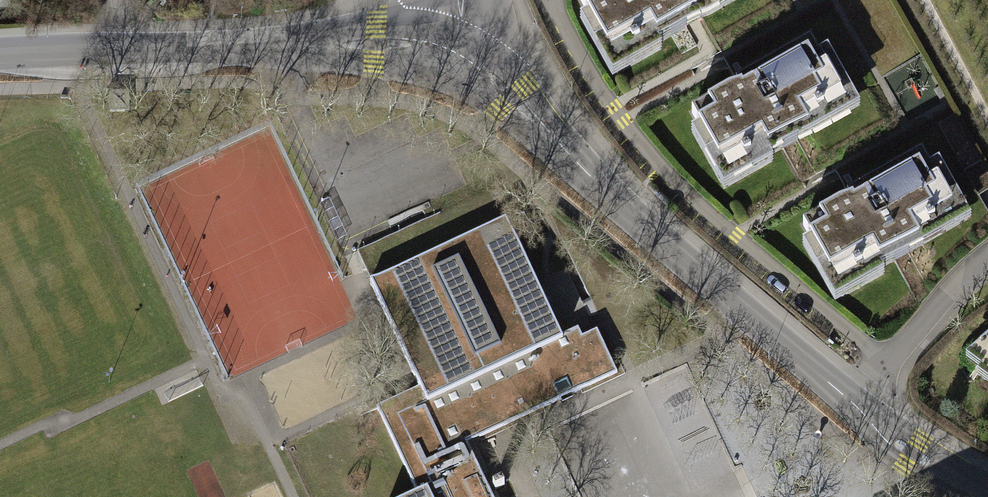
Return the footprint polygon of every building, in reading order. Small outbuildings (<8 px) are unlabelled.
[(607,69),(742,0),(571,0),(607,69)] [(818,42),(684,114),(720,181),(854,109),(818,42)] [(924,154),(800,223),(836,288),(961,218),(924,154)] [(510,223),(375,277),(424,399),(387,414),(419,494),(412,496),(500,496),(476,437),(615,382),(594,330),(558,345),(510,223)] [(974,362),(987,372),(987,344),(974,362)]
